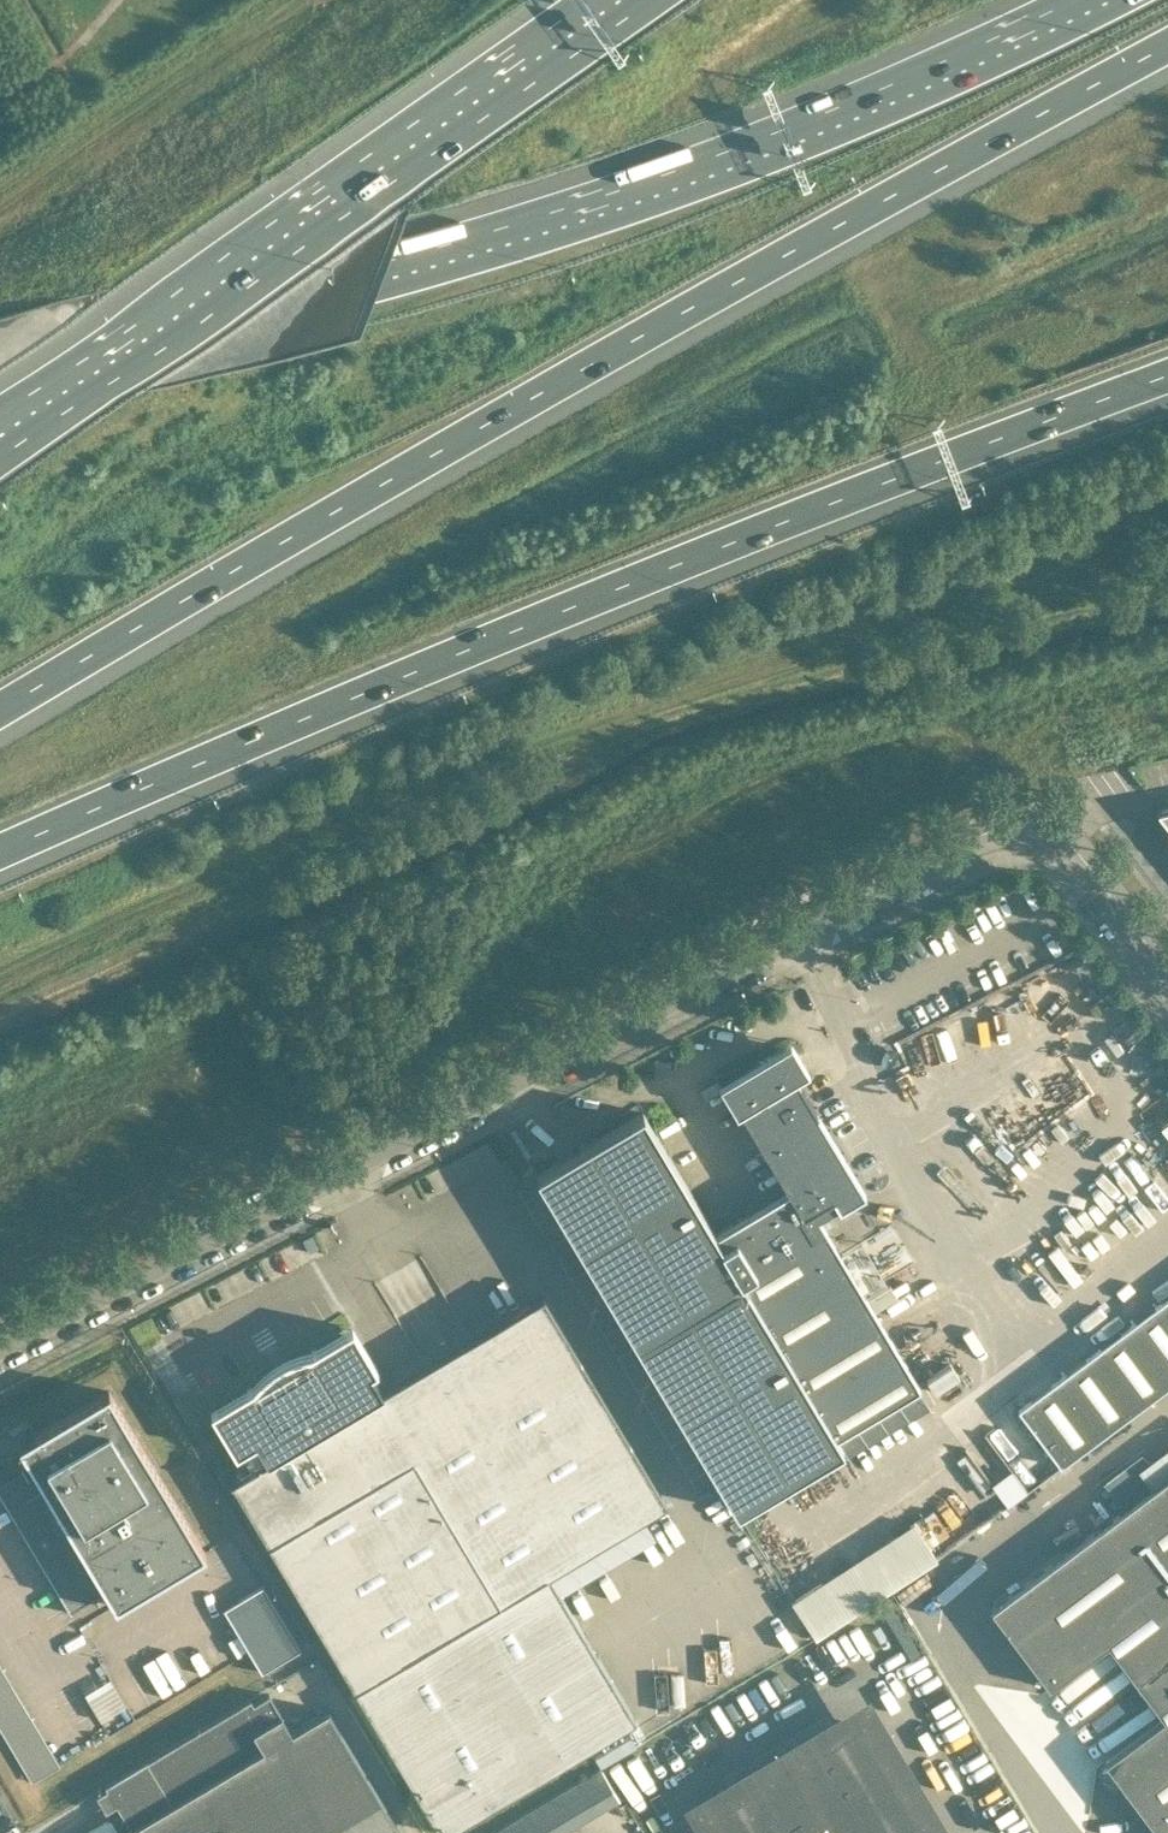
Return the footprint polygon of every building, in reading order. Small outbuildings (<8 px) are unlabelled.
[(1162,809),(1160,809),(1167,820),(1167,808),(1162,809)] [(643,1110),(537,1174),(549,1195),(737,1510),(844,1446),(837,1435),(920,1385),(814,1207),(833,1196),(840,1207),(865,1192),(866,1192),(859,1180),(810,1098),(806,1090),(809,1069),(808,1067),(791,1041),(759,1060),(719,1083),(739,1110),(741,1109),(789,1189),(716,1232),(643,1110)] [(521,1175),(528,1187),(540,1180),(533,1168),(521,1175)] [(313,1234),(303,1239),(310,1252),(320,1247),(313,1234)] [(258,1379),(253,1386),(248,1388),(212,1410),(237,1452),(242,1449),(254,1467),(232,1480),(442,1832),(636,1717),(550,1573),(667,1502),(543,1295),(383,1390),(372,1371),(378,1368),(353,1325),(312,1350),(303,1352),(295,1354),(287,1358),(279,1362),(272,1367),(265,1373),(258,1379)] [(1018,1408),(1061,1465),(1167,1386),(1167,1296),(1018,1408)] [(71,1612),(100,1594),(97,1589),(105,1585),(117,1605),(206,1551),(109,1389),(20,1443),(38,1473),(31,1478),(25,1469),(0,1484),(0,1494),(71,1612)] [(999,1481),(1014,1501),(1032,1487),(1018,1468),(999,1481)] [(991,1608),(1048,1685),(1109,1639),(1164,1713),(1103,1758),(1124,1785),(1159,1832),(1167,1832),(1167,1476),(1017,1589),(991,1608)] [(798,1595),(822,1634),(948,1558),(924,1519),(798,1595)] [(263,1584),(224,1608),(262,1671),(301,1648),(263,1584)] [(32,1781),(62,1765),(0,1654),(0,1724),(32,1781)] [(330,1709),(293,1731),(271,1693),(255,1702),(252,1697),(148,1759),(106,1784),(132,1827),(121,1832),(403,1832),(330,1709)] [(713,1832),(926,1832),(863,1727),(863,1726),(862,1724),(704,1817),(713,1832)]
